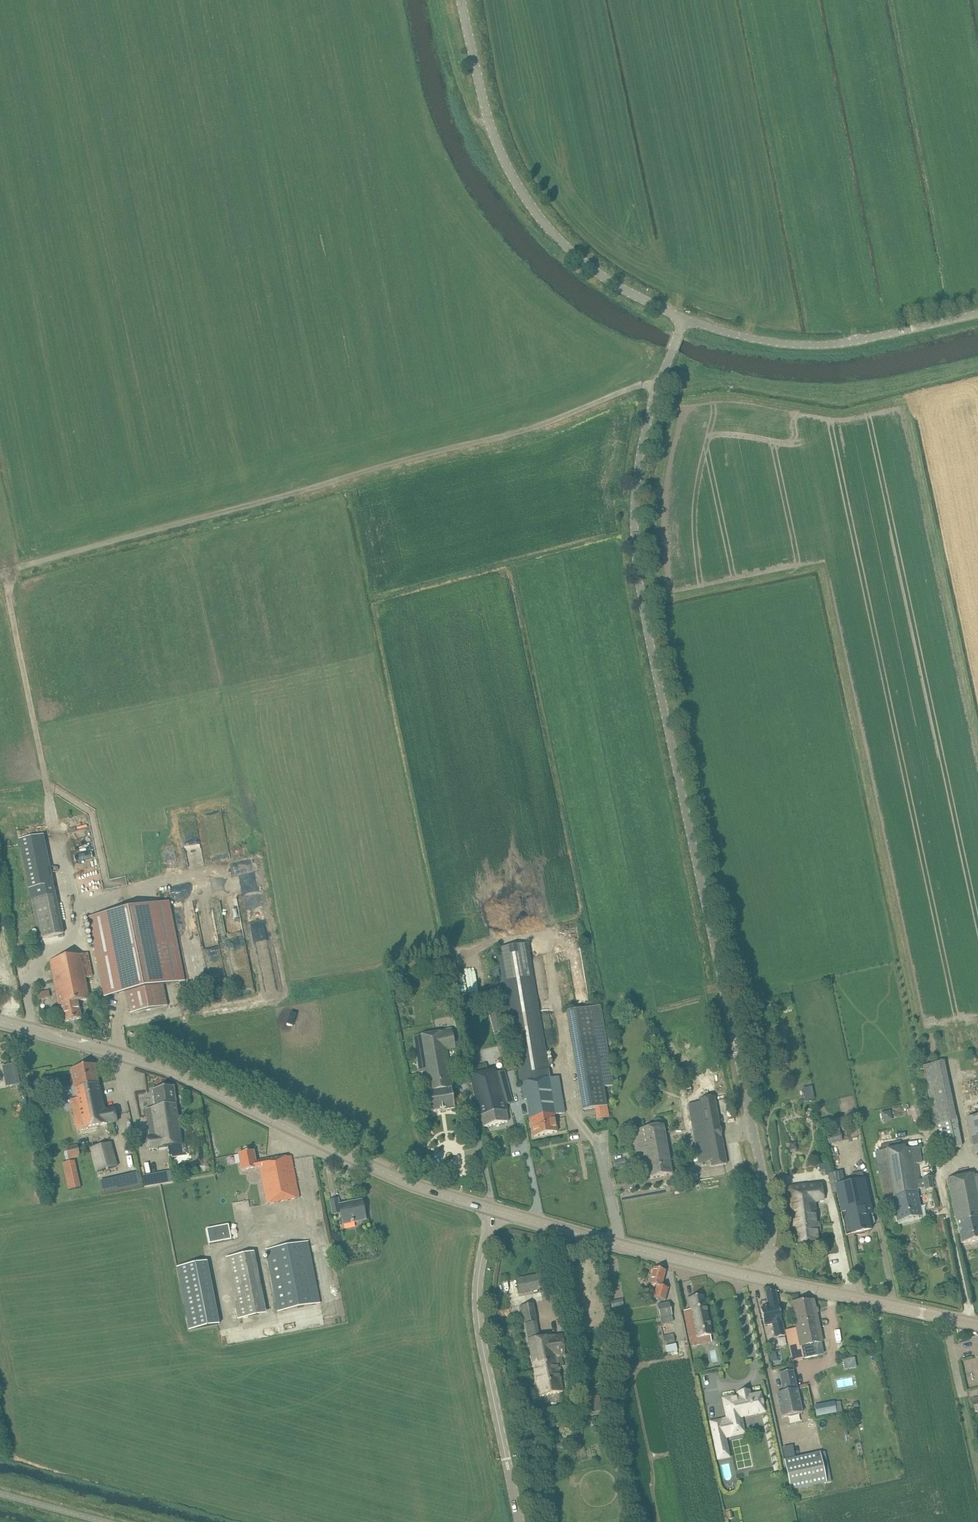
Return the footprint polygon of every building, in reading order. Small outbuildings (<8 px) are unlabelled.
[(167,1006),(163,985),(184,981),(174,928),(169,901),(89,917),(104,996),(126,992),(130,1013),(167,1006)] [(527,944),(497,949),(520,1086),(523,1101),(526,1100),(532,1127),(534,1137),(557,1132),(554,1114),(565,1112),(559,1077),(549,1079),(527,944)] [(54,984),(59,1008),(61,1007),(64,1022),(81,1018),(78,1001),(89,999),(85,977),(92,976),(88,953),(49,961),(54,984)] [(0,957),(0,997),(12,996),(8,956),(0,957)] [(606,1106),(603,1087),(615,1085),(601,1005),(590,1006),(590,1007),(566,1011),(583,1110),(606,1106)] [(501,1018),(491,1021),(494,1032),(504,1029),(501,1018)] [(429,1102),(430,1112),(455,1108),(454,1099),(450,1071),(457,1070),(454,1048),(452,1033),(443,1033),(420,1036),(419,1030),(414,1030),(420,1072),(425,1071),(429,1102)] [(923,1066),(936,1125),(941,1151),(962,1147),(956,1120),(945,1061),(923,1066)] [(77,1098),(71,1099),(72,1106),(76,1126),(77,1129),(116,1121),(114,1109),(104,1111),(99,1086),(95,1064),(71,1069),(73,1079),(77,1098)] [(481,1114),(484,1127),(508,1122),(504,1105),(513,1103),(506,1072),(497,1074),(487,1074),(485,1064),(468,1068),(470,1077),(481,1114)] [(18,1076),(4,1078),(6,1087),(19,1085),(18,1076)] [(147,1138),(148,1149),(168,1146),(169,1154),(183,1152),(173,1086),(153,1089),(156,1107),(146,1109),(150,1138),(147,1138)] [(812,1086),(803,1088),(805,1101),(815,1099),(812,1086)] [(639,1094),(633,1098),(640,1107),(645,1102),(639,1094)] [(688,1104),(694,1137),(721,1132),(715,1100),(688,1104)] [(968,1117),(973,1149),(974,1153),(977,1153),(977,1116),(968,1117)] [(632,1130),(636,1151),(645,1149),(645,1146),(666,1142),(663,1125),(654,1127),(632,1130)] [(721,1132),(694,1137),(697,1153),(699,1163),(711,1160),(712,1167),(726,1164),(721,1132)] [(836,1132),(826,1135),(828,1144),(839,1141),(836,1132)] [(645,1149),(636,1151),(639,1167),(648,1166),(650,1178),(672,1174),(666,1142),(645,1146),(645,1149)] [(110,1143),(90,1148),(97,1172),(117,1166),(110,1143)] [(917,1164),(922,1163),(919,1147),(902,1149),(902,1147),(875,1152),(885,1200),(892,1198),(895,1213),(897,1223),(922,1217),(920,1207),(916,1190),(925,1188),(925,1190),(933,1189),(931,1177),(923,1179),(921,1179),(917,1164)] [(239,1154),(241,1164),(242,1172),(259,1168),(266,1204),(299,1198),(291,1156),(279,1159),(278,1157),(256,1162),(254,1151),(239,1154)] [(74,1161),(62,1163),(68,1190),(80,1188),(74,1161)] [(842,1171),(833,1173),(846,1236),(871,1230),(869,1222),(874,1221),(865,1178),(845,1183),(842,1171)] [(138,1173),(127,1175),(130,1187),(141,1185),(138,1173)] [(973,1175),(973,1173),(946,1179),(955,1220),(956,1220),(961,1244),(977,1240),(977,1174),(973,1175)] [(797,1185),(788,1187),(794,1227),(797,1244),(819,1242),(817,1220),(815,1203),(825,1202),(823,1184),(806,1186),(806,1185),(797,1185)] [(330,1200),(333,1214),(340,1213),(342,1225),(366,1220),(362,1201),(353,1202),(353,1204),(348,1205),(347,1203),(339,1205),(338,1199),(330,1200)] [(227,1227),(207,1231),(210,1244),(230,1240),(227,1227)] [(308,1241),(265,1250),(277,1305),(274,1306),(275,1310),(278,1310),(278,1312),(322,1303),(308,1241)] [(267,1313),(263,1297),(255,1252),(225,1258),(237,1319),(267,1313)] [(206,1261),(176,1267),(189,1330),(218,1324),(206,1261)] [(654,1297),(665,1300),(669,1288),(662,1287),(666,1271),(654,1268),(651,1280),(652,1284),(657,1286),(654,1297)] [(540,1274),(516,1279),(519,1295),(543,1290),(540,1274)] [(769,1306),(761,1308),(763,1320),(771,1318),(772,1324),(775,1338),(785,1336),(775,1290),(766,1293),(769,1306)] [(684,1313),(690,1340),(711,1335),(703,1296),(689,1299),(691,1311),(684,1313)] [(797,1328),(786,1330),(792,1361),(804,1358),(818,1355),(815,1343),(821,1342),(813,1300),(792,1303),(797,1328)] [(657,1304),(662,1324),(674,1321),(669,1301),(657,1304)] [(521,1306),(524,1324),(525,1323),(540,1396),(563,1392),(558,1367),(563,1366),(562,1356),(565,1356),(562,1335),(537,1338),(533,1322),(537,1321),(534,1303),(521,1306)] [(663,1335),(665,1344),(675,1342),(673,1333),(663,1335)] [(775,1350),(769,1351),(771,1361),(777,1359),(775,1350)] [(782,1417),(802,1413),(803,1417),(814,1415),(808,1387),(797,1389),(793,1371),(780,1374),(784,1392),(777,1394),(782,1417)] [(728,1419),(711,1422),(717,1452),(727,1450),(724,1437),(729,1436),(744,1432),(743,1426),(741,1417),(764,1412),(760,1394),(751,1396),(749,1390),(738,1393),(738,1396),(724,1399),(728,1419)] [(823,1403),(814,1405),(816,1416),(837,1412),(834,1401),(823,1403)] [(784,1460),(791,1491),(827,1483),(820,1452),(784,1460)]
